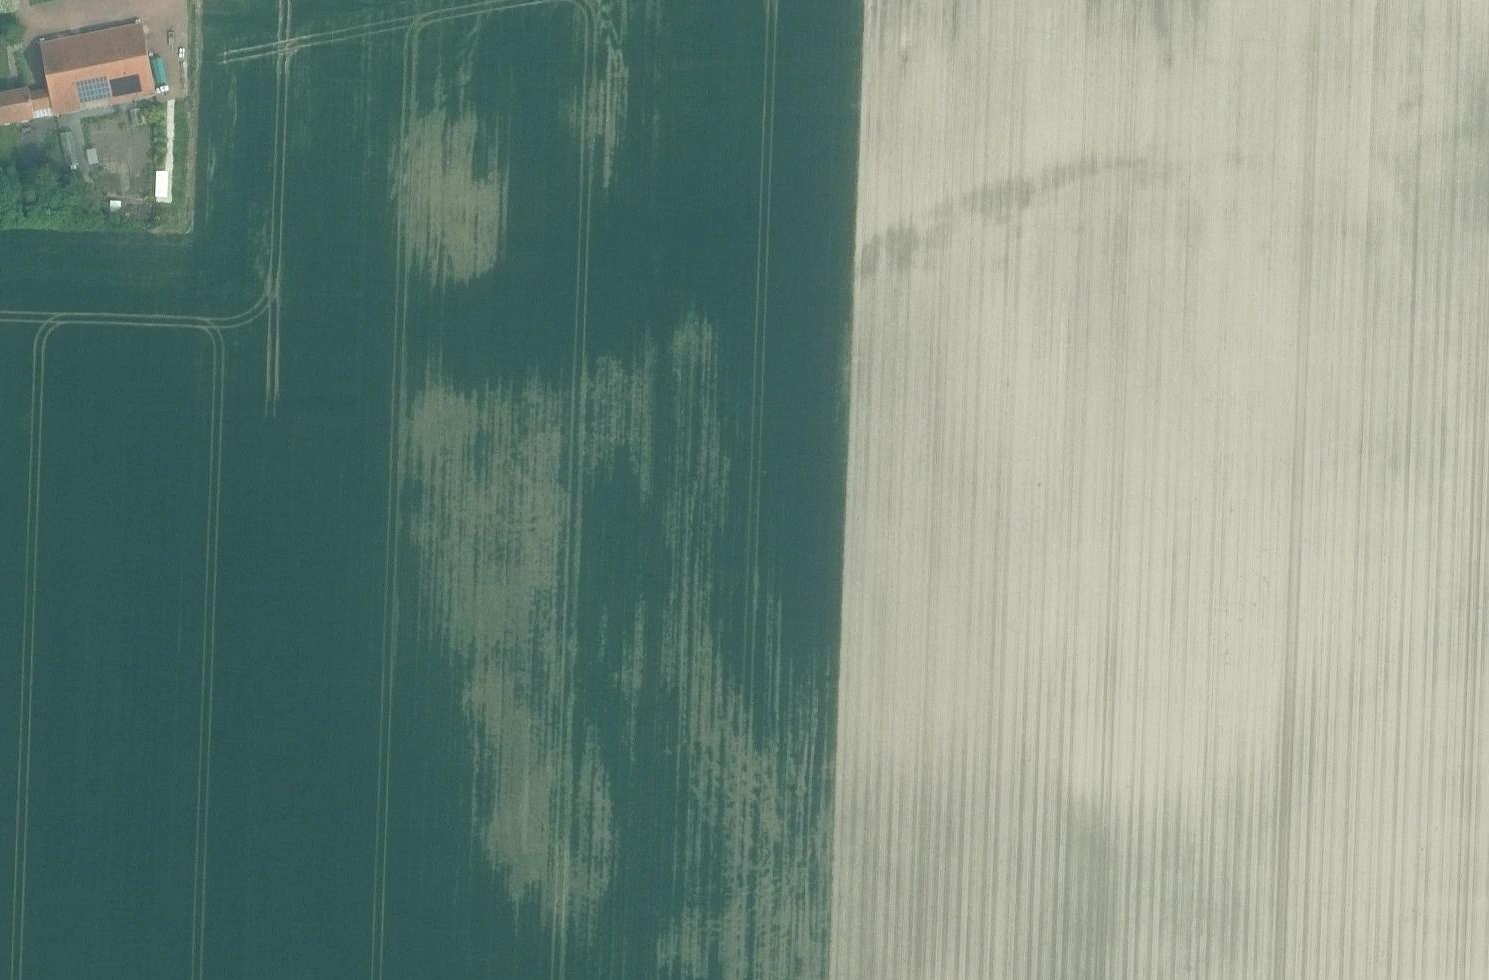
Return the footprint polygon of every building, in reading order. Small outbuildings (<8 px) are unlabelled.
[(56,115),(157,95),(142,24),(40,45),(50,91),(30,95),(29,91),(0,96),(0,126),(34,121),(32,113),(54,108),(56,115)] [(53,124),(63,172),(79,169),(69,121),(53,124)] [(175,183),(176,158),(162,157),(161,183),(175,183)]
